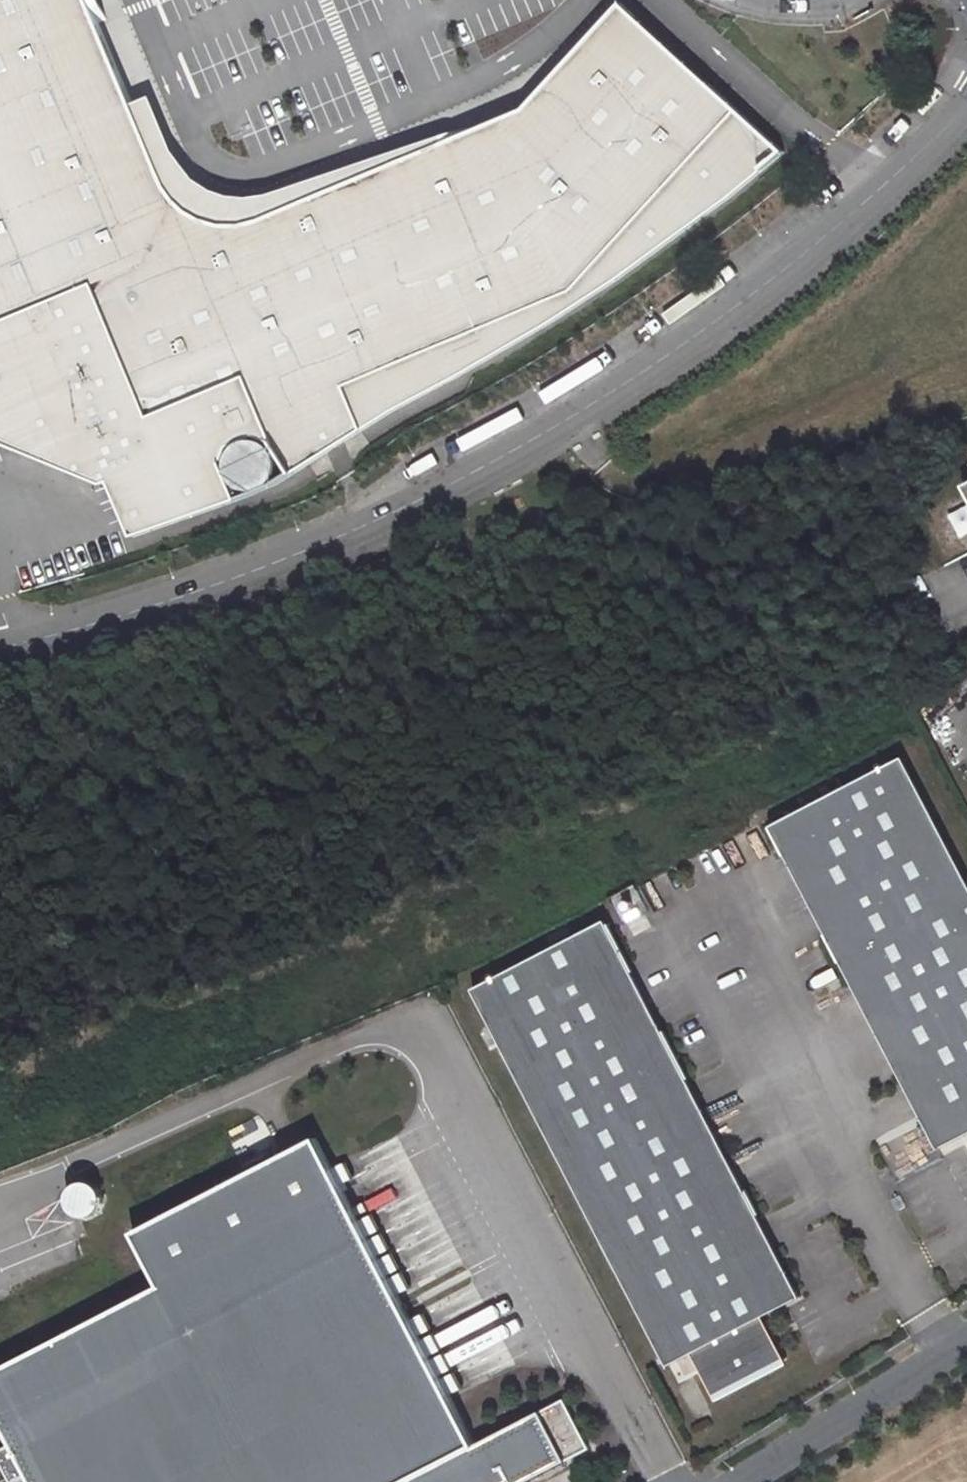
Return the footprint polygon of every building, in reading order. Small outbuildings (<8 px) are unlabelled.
[(114,487),(136,536),(279,484),(401,403),(618,275),(783,149),(613,0),(514,108),(253,215),(224,219),(198,214),(175,203),(154,179),(82,0),(0,0),(0,442),(114,487)] [(777,827),(944,1151),(966,1139),(966,868),(911,759),(777,827)] [(615,919),(482,987),(676,1364),(700,1352),(722,1394),(793,1357),(771,1315),(808,1296),(615,919)] [(134,1235),(162,1291),(0,1371),(0,1420),(12,1445),(0,1451),(0,1468),(7,1481),(18,1481),(27,1477),(30,1481),(543,1481),(589,1459),(565,1409),(474,1454),(320,1143),(134,1235)]
